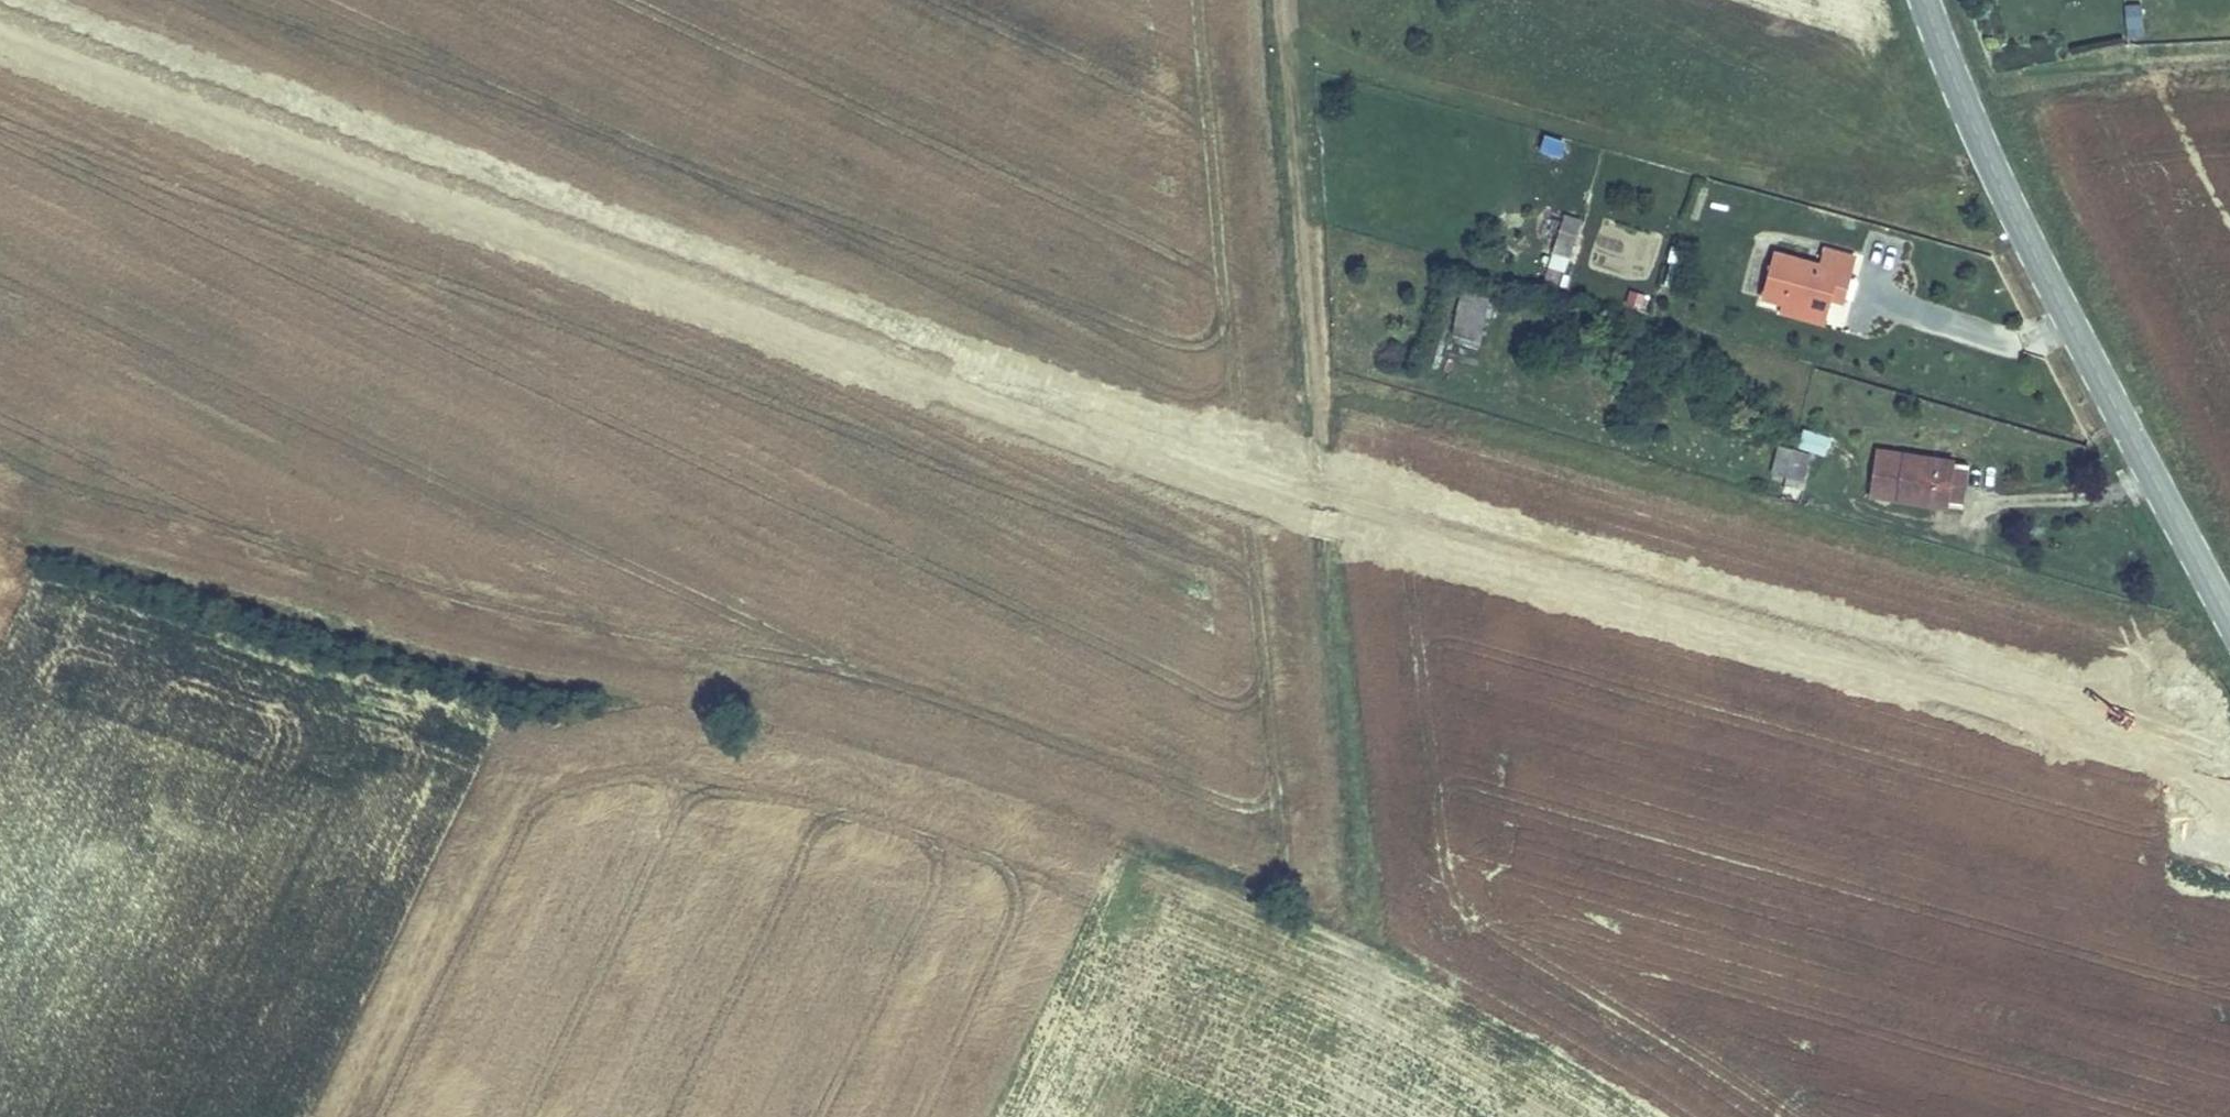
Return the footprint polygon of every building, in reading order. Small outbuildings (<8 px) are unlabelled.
[(2144,29),(2142,4),(2125,5),(2128,30),(2144,29)] [(1568,271),(1579,218),(1533,208),(1522,262),(1568,271)] [(1759,288),(1783,295),(1830,308),(1840,274),(1857,279),(1863,259),(1826,248),(1822,261),(1771,247),(1759,288)] [(1482,349),(1488,294),(1458,291),(1453,346),(1482,349)] [(1778,310),(1825,324),(1830,308),(1783,295),(1778,310)] [(1802,430),(1799,451),(1827,454),(1829,434),(1802,430)] [(1785,448),(1778,474),(1806,481),(1813,456),(1785,448)] [(1954,465),(1878,455),(1872,497),(1949,507),(1954,465)]
